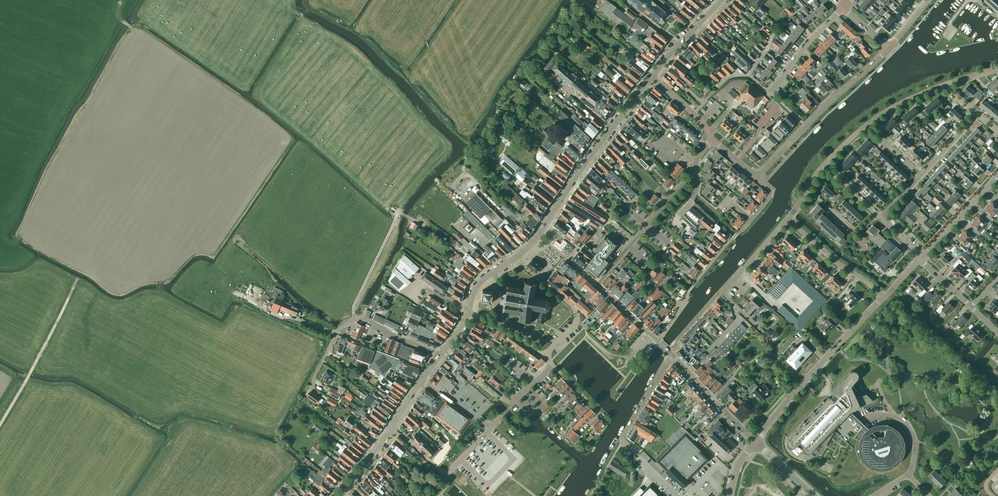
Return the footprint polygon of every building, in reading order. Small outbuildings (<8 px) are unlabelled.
[(661,48),(668,40),(639,17),(639,18),(638,18),(635,21),(635,22),(616,7),(606,0),(598,10),(614,22),(627,31),(631,25),(646,37),(654,43),(661,48)] [(627,0),(643,13),(643,12),(656,23),(657,21),(658,23),(666,14),(664,13),(665,11),(652,1),(652,0),(627,0)] [(690,6),(689,7),(683,1),(681,3),(677,0),(676,0),(675,1),(680,5),(694,16),(698,13),(690,6)] [(690,6),(691,5),(700,12),(704,7),(698,1),(696,0),(684,0),(683,1),(689,7),(690,6)] [(730,5),(739,13),(739,14),(742,11),(744,13),(745,11),(734,0),(730,5)] [(744,0),(735,0),(744,8),(748,3),(744,0)] [(748,1),(757,9),(765,0),(748,0),(748,1)] [(873,8),(870,5),(873,2),(870,0),(864,0),(863,1),(869,6),(868,7),(872,10),(873,8)] [(901,1),(899,4),(907,11),(911,5),(904,0),(899,0),(901,1)] [(985,1),(997,12),(997,0),(986,0),(985,1)] [(869,6),(863,1),(859,6),(865,11),(868,7),(869,6)] [(823,4),(818,8),(822,14),(827,10),(823,4)] [(896,7),(893,5),(891,7),(894,10),(902,16),(907,11),(899,4),(896,7)] [(680,5),(678,7),(681,9),(679,12),(690,20),(694,16),(680,5)] [(739,13),(730,5),(725,8),(735,17),(737,15),(739,13)] [(757,10),(758,10),(755,14),(760,18),(763,15),(765,17),(767,14),(765,12),(766,11),(760,6),(757,10)] [(725,8),(722,11),(733,23),(735,24),(738,20),(735,17),(725,8)] [(818,8),(813,11),(818,17),(822,14),(818,8)] [(635,21),(638,18),(627,9),(624,13),(635,21)] [(722,11),(718,15),(724,21),(726,23),(727,24),(729,21),(732,24),(733,23),(722,11)] [(813,11),(808,15),(813,21),(818,17),(813,11)] [(673,13),(671,15),(683,25),(688,21),(677,12),(675,14),(673,13)] [(890,15),(887,13),(885,15),(888,17),(886,20),(894,27),(898,21),(890,15)] [(800,14),(797,16),(800,20),(801,20),(804,24),(806,23),(808,25),(813,21),(808,15),(807,16),(804,18),(800,14)] [(718,15),(714,19),(726,30),(727,29),(724,25),(726,23),(724,21),(718,15)] [(726,30),(714,19),(711,22),(720,31),(721,29),(725,32),(726,30)] [(883,23),(880,21),(879,23),(882,26),(889,32),(894,27),(886,20),(883,23)] [(839,33),(841,35),(842,36),(845,32),(847,34),(847,35),(852,29),(843,21),(838,26),(843,30),(842,32),(841,31),(839,33)] [(726,37),(720,31),(711,22),(707,27),(713,34),(716,31),(724,38),(726,37)] [(777,27),(772,23),(770,26),(767,24),(765,26),(773,32),(777,27)] [(796,26),(794,25),(792,27),(794,28),(794,29),(800,33),(804,29),(798,24),(796,26)] [(770,32),(764,27),(762,30),(763,31),(761,34),(763,35),(760,39),(765,43),(767,41),(764,38),(765,37),(767,35),(770,32)] [(706,28),(703,32),(704,33),(704,34),(704,35),(704,36),(705,37),(706,37),(708,39),(710,41),(715,36),(706,28)] [(796,38),(800,33),(794,29),(790,34),(796,38)] [(847,35),(847,34),(846,36),(848,38),(849,37),(852,39),(857,33),(852,29),(847,35)] [(698,37),(708,47),(709,46),(710,46),(708,44),(710,41),(708,39),(706,37),(705,37),(704,36),(704,35),(704,34),(704,33),(703,32),(698,37)] [(557,34),(554,38),(560,43),(563,40),(557,34)] [(786,38),(792,43),(796,38),(790,34),(788,36),(786,34),(784,37),(786,38)] [(830,34),(826,38),(831,43),(837,48),(838,47),(834,43),(835,42),(833,41),(835,39),(830,34)] [(646,52),(654,59),(657,54),(650,48),(644,43),(633,35),(630,40),(636,44),(643,50),(646,52)] [(708,57),(711,54),(713,52),(710,49),(708,47),(698,37),(693,42),(704,53),(708,57)] [(789,48),(792,43),(786,38),(783,43),(789,48)] [(822,43),(827,48),(829,45),(831,47),(832,46),(836,50),(837,48),(831,43),(826,38),(822,43)] [(766,45),(760,39),(757,43),(763,48),(766,45)] [(642,52),(643,50),(636,44),(630,40),(628,41),(642,52)] [(704,53),(693,42),(689,46),(699,56),(702,53),(703,55),(703,56),(706,58),(705,59),(708,62),(710,59),(708,57),(704,53)] [(781,57),(785,52),(779,48),(779,47),(777,46),(772,42),(771,44),(778,49),(775,52),(781,57)] [(866,57),(871,52),(870,51),(871,51),(868,47),(867,48),(862,42),(860,44),(863,48),(860,50),(866,57)] [(654,43),(650,48),(657,54),(661,48),(654,43)] [(783,43),(779,47),(779,48),(785,52),(789,48),(783,43)] [(825,50),(827,48),(822,43),(817,47),(823,52),(829,58),(830,57),(830,56),(825,52),(826,51),(825,50)] [(763,49),(757,44),(754,47),(760,52),(763,49)] [(850,44),(848,46),(847,46),(852,51),(846,56),(848,58),(845,61),(851,68),(856,64),(852,60),(856,56),(856,57),(859,54),(850,44)] [(679,56),(686,62),(687,61),(690,64),(692,66),(694,64),(692,62),(689,59),(694,53),(689,47),(679,56)] [(823,52),(817,47),(813,52),(818,57),(821,54),(822,56),(823,55),(828,59),(829,58),(823,52)] [(732,52),(734,54),(732,55),(736,59),(737,57),(749,68),(752,64),(736,48),(732,52)] [(643,56),(651,63),(654,59),(646,52),(643,50),(642,52),(640,54),(643,56)] [(632,56),(630,59),(639,67),(639,66),(645,71),(648,67),(636,57),(633,55),(632,56)] [(636,57),(648,67),(651,63),(643,56),(641,59),(640,58),(641,58),(638,55),(637,55),(636,57)] [(691,67),(686,62),(679,56),(677,59),(689,69),(691,67)] [(770,64),(775,68),(779,63),(774,59),(771,62),(769,60),(769,59),(765,56),(763,58),(767,62),(770,64)] [(842,78),(847,74),(841,68),(841,67),(843,64),(836,56),(831,61),(839,70),(837,72),(842,78)] [(806,62),(817,72),(818,71),(816,69),(814,66),(815,65),(813,64),(815,62),(810,57),(806,62)] [(588,100),(586,102),(581,98),(579,99),(585,103),(591,108),(592,106),(594,107),(600,100),(605,104),(610,99),(611,98),(604,92),(602,95),(593,88),(590,91),(577,79),(579,78),(576,75),(574,77),(553,58),(542,70),(547,75),(549,72),(548,71),(551,68),(588,100)] [(767,62),(763,58),(762,60),(766,63),(768,65),(766,68),(772,73),(775,68),(770,64),(767,62)] [(639,67),(630,59),(628,61),(626,64),(629,67),(640,76),(645,71),(639,66),(639,67)] [(741,69),(745,66),(738,59),(734,62),(741,69)] [(733,72),(737,68),(729,60),(725,64),(733,72)] [(670,68),(679,76),(691,86),(695,82),(685,74),(687,71),(675,61),(670,68)] [(801,66),(807,71),(809,68),(811,70),(812,69),(816,73),(817,72),(806,62),(801,66)] [(617,67),(624,72),(626,70),(619,64),(617,67)] [(732,72),(725,64),(721,68),(728,76),(732,72)] [(772,73),(766,68),(764,71),(761,69),(756,66),(755,67),(760,71),(768,77),(772,73)] [(803,75),(808,81),(810,79),(805,75),(806,74),(805,73),(807,71),(801,66),(797,70),(803,75)] [(625,82),(617,75),(612,71),(607,67),(604,71),(611,77),(612,76),(616,79),(614,83),(627,93),(631,88),(623,83),(625,82)] [(636,82),(640,76),(629,67),(626,70),(624,72),(629,76),(636,82)] [(760,71),(755,67),(753,70),(758,73),(760,75),(758,78),(764,82),(768,77),(760,71)] [(679,76),(670,68),(666,72),(675,80),(674,82),(681,87),(680,88),(683,90),(684,88),(682,86),(684,83),(677,78),(679,76)] [(726,74),(720,68),(716,73),(722,78),(726,74)] [(829,88),(833,85),(826,78),(826,76),(825,75),(827,73),(823,68),(820,71),(817,74),(820,77),(815,82),(818,85),(817,86),(821,91),(821,92),(822,93),(823,93),(824,94),(830,89),(829,88)] [(808,82),(808,81),(803,75),(797,70),(793,75),(798,80),(801,77),(802,79),(803,78),(808,82)] [(720,78),(713,71),(709,75),(717,82),(720,78)] [(617,75),(625,82),(631,87),(636,82),(629,76),(626,79),(624,78),(619,73),(617,75)] [(671,79),(665,73),(661,78),(668,84),(673,88),(674,86),(671,84),(673,81),(671,79)] [(599,83),(593,78),(590,81),(596,86),(599,83)] [(528,83),(524,79),(520,83),(525,87),(528,83)] [(606,85),(615,93),(623,99),(626,94),(623,91),(611,81),(609,84),(605,81),(603,83),(606,85)] [(738,90),(742,94),(749,85),(745,82),(738,90)] [(997,89),(991,82),(986,86),(991,91),(993,93),(996,90),(997,92),(997,88),(997,89)] [(750,84),(749,85),(742,94),(739,97),(753,108),(760,100),(765,104),(768,100),(764,96),(750,84)] [(658,95),(657,97),(662,102),(665,99),(660,95),(663,92),(655,86),(652,90),(658,95)] [(974,91),(968,86),(964,91),(971,97),(973,94),(975,95),(975,96),(977,98),(981,94),(982,92),(983,92),(977,87),(974,91)] [(809,105),(811,103),(807,99),(807,97),(805,95),(807,93),(802,88),(797,93),(805,100),(800,105),(806,111),(811,107),(809,105)] [(734,99),(737,95),(731,90),(728,93),(734,99)] [(623,99),(615,93),(611,97),(612,98),(612,99),(618,105),(623,99)] [(645,99),(653,105),(659,110),(661,108),(657,105),(657,106),(654,103),(657,100),(649,94),(645,99)] [(564,103),(556,96),(555,97),(563,105),(564,103)] [(932,102),(936,107),(942,103),(937,98),(932,102)] [(993,100),(991,99),(990,99),(989,98),(988,100),(987,102),(984,100),(980,105),(985,109),(990,102),(992,103),(993,101),(993,100)] [(610,99),(605,104),(614,110),(617,105),(610,99)] [(653,105),(645,99),(642,104),(648,109),(653,113),(655,115),(657,117),(659,114),(658,112),(656,114),(654,112),(654,111),(651,108),(653,105)] [(614,110),(605,104),(600,100),(594,107),(592,109),(601,116),(601,117),(606,120),(614,110)] [(669,114),(677,105),(675,103),(675,104),(671,101),(666,107),(669,109),(666,112),(668,114),(669,114)] [(985,109),(990,113),(994,108),(991,105),(992,104),(993,104),(994,102),(993,101),(992,103),(990,102),(985,109)] [(936,107),(932,102),(926,107),(931,112),(936,107)] [(642,104),(639,108),(649,118),(650,118),(651,116),(647,111),(648,109),(642,104)] [(678,106),(677,105),(669,114),(671,116),(673,113),(676,116),(681,110),(678,107),(678,106)] [(994,117),(997,112),(997,106),(997,108),(996,109),(994,108),(990,113),(994,117)] [(909,112),(914,117),(919,112),(915,107),(909,112)] [(649,118),(639,108),(635,114),(643,120),(646,117),(651,122),(653,121),(650,118),(649,118)] [(929,117),(932,115),(926,108),(924,111),(929,117)] [(947,124),(958,112),(953,108),(948,113),(950,115),(947,119),(945,121),(947,124)] [(569,143),(580,154),(592,139),(584,133),(575,124),(574,124),(575,122),(561,109),(557,114),(563,120),(559,124),(568,133),(566,136),(569,138),(567,140),(570,143),(569,143)] [(600,129),(603,125),(585,110),(584,111),(592,119),(591,121),(600,129)] [(914,117),(909,112),(904,116),(908,121),(914,117)] [(962,116),(958,112),(947,124),(949,125),(950,126),(954,122),(953,121),(955,119),(957,121),(962,116)] [(592,138),(595,135),(581,122),(582,121),(574,113),(572,115),(570,116),(579,124),(580,123),(583,125),(581,127),(580,126),(579,127),(592,138)] [(643,121),(635,114),(632,118),(641,127),(645,130),(647,127),(645,126),(643,125),(645,123),(643,121)] [(795,122),(787,115),(770,132),(766,128),(762,132),(766,136),(750,153),(758,161),(795,122)] [(678,128),(682,123),(678,119),(677,120),(674,117),(670,123),(667,126),(671,129),(674,125),(678,128)] [(720,125),(724,129),(730,122),(728,121),(729,120),(726,118),(720,125)] [(889,123),(893,127),(898,122),(893,118),(889,123)] [(636,124),(636,123),(631,119),(622,128),(627,132),(628,131),(637,139),(640,136),(643,139),(647,134),(644,131),(636,124)] [(947,127),(949,125),(947,124),(945,121),(944,120),(941,123),(943,124),(941,126),(939,125),(938,126),(931,119),(930,120),(933,123),(944,134),(948,129),(947,127)] [(581,122),(595,135),(599,130),(590,123),(588,125),(586,123),(585,123),(583,121),(582,121),(581,122)] [(731,124),(730,122),(724,129),(728,132),(734,124),(732,123),(731,124)] [(676,133),(679,135),(686,126),(682,123),(678,128),(679,129),(676,133)] [(889,131),(893,127),(889,123),(885,127),(889,131)] [(934,133),(939,138),(944,134),(933,123),(932,124),(936,128),(935,129),(937,131),(934,133)] [(694,132),(686,126),(679,135),(681,137),(684,133),(690,138),(694,132)] [(551,154),(570,170),(576,160),(563,150),(561,152),(558,149),(560,146),(553,140),(550,138),(553,135),(545,128),(542,132),(548,137),(540,145),(551,154)] [(737,139),(742,133),(740,131),(741,130),(739,128),(733,136),(737,139)] [(972,133),(977,138),(982,132),(977,128),(972,133)] [(618,134),(627,143),(629,141),(630,142),(633,145),(635,143),(632,140),(629,136),(621,129),(618,134)] [(698,135),(694,132),(690,138),(693,140),(692,142),(695,144),(699,139),(696,137),(698,135)] [(744,134),(742,133),(737,139),(741,142),(747,135),(745,133),(744,134)] [(930,135),(928,133),(926,135),(928,137),(927,138),(928,140),(926,142),(931,147),(935,143),(929,136),(930,135)] [(939,138),(934,133),(932,135),(931,134),(930,135),(929,136),(935,143),(939,138)] [(967,138),(972,143),(977,138),(972,133),(967,138)] [(617,135),(614,139),(620,146),(623,143),(624,145),(626,147),(628,146),(617,135)] [(907,140),(905,139),(902,136),(898,140),(903,145),(907,140)] [(967,148),(972,143),(967,138),(962,144),(967,148)] [(554,139),(553,140),(560,146),(558,149),(561,152),(563,150),(564,149),(576,159),(580,154),(569,143),(570,143),(567,140),(564,144),(560,140),(558,139),(557,140),(554,139)] [(862,145),(868,150),(871,146),(874,149),(876,147),(873,145),(873,144),(867,139),(862,145)] [(990,139),(986,143),(988,145),(990,144),(993,146),(990,149),(997,155),(997,153),(997,146),(995,143),(995,144),(992,141),(993,141),(990,139)] [(613,140),(610,144),(618,152),(619,153),(623,150),(613,140)] [(907,140),(903,145),(907,149),(912,144),(909,142),(907,140)] [(618,152),(610,144),(606,148),(621,163),(623,165),(626,161),(619,153),(618,152)] [(962,153),(967,148),(962,144),(958,149),(962,153)] [(551,160),(551,161),(568,174),(570,170),(551,154),(540,145),(537,149),(545,156),(551,160)] [(868,150),(862,145),(856,151),(862,156),(865,159),(866,157),(864,154),(868,150)] [(920,152),(925,147),(924,146),(921,150),(919,148),(918,150),(915,148),(911,152),(916,157),(920,152)] [(926,148),(925,147),(920,152),(916,157),(920,161),(924,156),(922,154),(924,152),(923,151),(926,148)] [(606,148),(603,153),(613,163),(615,161),(617,159),(606,148)] [(958,158),(962,153),(958,149),(953,154),(958,158)] [(634,150),(630,154),(634,158),(643,168),(646,170),(650,166),(647,164),(638,154),(634,150)] [(717,151),(712,156),(720,163),(723,160),(726,162),(728,160),(725,158),(717,151)] [(881,151),(876,156),(881,160),(885,156),(881,151)] [(602,153),(599,158),(610,169),(612,166),(614,164),(614,163),(613,164),(602,153)] [(987,165),(992,159),(988,155),(985,153),(983,155),(985,158),(982,161),(987,165)] [(845,159),(851,165),(855,161),(858,164),(859,162),(857,159),(851,154),(845,159)] [(953,164),(958,158),(953,154),(948,159),(953,164)] [(513,174),(519,167),(506,156),(500,163),(513,174)] [(563,183),(568,174),(551,161),(544,156),(539,162),(542,165),(548,169),(549,168),(551,170),(549,173),(551,174),(563,183)] [(717,167),(718,166),(720,163),(712,156),(709,160),(717,167)] [(881,160),(877,164),(879,165),(883,162),(885,164),(890,160),(885,156),(881,160)] [(971,161),(973,162),(976,165),(974,166),(977,168),(974,172),(978,176),(984,170),(979,166),(977,164),(979,162),(974,157),(971,161)] [(599,158),(595,162),(607,174),(608,175),(614,181),(613,181),(631,198),(636,193),(625,183),(611,170),(610,169),(599,158)] [(710,169),(711,169),(713,167),(718,171),(720,168),(718,166),(717,167),(709,160),(708,159),(704,164),(710,169)] [(848,169),(851,165),(845,159),(840,165),(846,171),(849,173),(850,171),(848,169)] [(890,160),(885,164),(889,168),(890,169),(894,164),(890,160)] [(603,173),(606,177),(608,175),(607,174),(595,163),(592,167),(600,176),(603,173)] [(675,178),(684,169),(677,163),(669,173),(667,175),(673,180),(675,178)] [(944,163),(940,168),(945,173),(950,167),(944,163)] [(888,169),(886,172),(888,174),(890,172),(891,172),(892,171),(894,173),(899,168),(894,164),(890,169),(889,168),(888,170),(888,169)] [(560,188),(563,183),(551,174),(549,173),(551,170),(549,168),(548,169),(542,165),(541,167),(539,165),(536,168),(538,170),(542,173),(546,176),(546,177),(560,188)] [(731,176),(736,170),(732,166),(726,172),(729,175),(727,178),(728,179),(731,176)] [(868,169),(866,167),(865,168),(859,175),(855,179),(859,183),(863,179),(861,177),(863,175),(862,175),(864,172),(865,173),(868,169)] [(604,180),(606,177),(603,173),(600,176),(592,168),(587,174),(618,200),(619,197),(613,191),(614,190),(611,188),(608,188),(602,184),(606,182),(604,180)] [(894,173),(891,176),(893,178),(895,176),(896,175),(899,177),(903,172),(899,168),(894,173)] [(940,168),(935,173),(940,178),(945,173),(940,168)] [(967,188),(972,182),(966,177),(963,174),(965,172),(962,168),(956,175),(958,177),(960,176),(965,181),(962,184),(967,188)] [(706,174),(713,179),(715,176),(718,179),(720,177),(717,175),(717,174),(711,169),(710,169),(706,174)] [(741,174),(736,170),(731,176),(734,179),(731,181),(733,183),(736,180),(737,179),(736,179),(741,174)] [(525,186),(528,183),(524,178),(525,177),(518,171),(514,175),(521,182),(525,186)] [(897,178),(895,180),(897,182),(899,180),(900,180),(901,179),(903,182),(908,177),(903,172),(899,177),(897,178)] [(742,173),(741,174),(736,179),(737,179),(739,181),(736,184),(738,186),(739,185),(740,185),(746,177),(742,173)] [(935,173),(930,178),(935,183),(937,185),(938,183),(938,184),(939,183),(937,181),(940,178),(935,173)] [(587,174),(584,179),(593,186),(599,191),(601,189),(602,189),(601,190),(604,192),(606,190),(587,174)] [(705,187),(713,194),(716,191),(719,193),(721,191),(717,189),(717,190),(709,183),(711,181),(714,184),(715,183),(716,182),(713,179),(706,174),(702,178),(709,183),(705,187)] [(864,188),(868,183),(865,180),(868,177),(867,175),(863,179),(859,183),(864,188)] [(560,188),(546,177),(543,181),(540,178),(539,180),(541,182),(556,194),(560,188)] [(666,180),(663,183),(663,184),(668,188),(673,181),(669,177),(666,180)] [(746,177),(740,185),(742,187),(740,190),(742,192),(744,189),(751,181),(746,177)] [(930,178),(925,184),(930,188),(935,183),(930,178)] [(593,186),(584,179),(580,183),(595,195),(598,192),(592,187),(593,186)] [(953,189),(956,186),(954,184),(950,181),(948,184),(953,189)] [(552,199),(556,194),(541,182),(540,185),(536,182),(534,184),(535,185),(538,187),(552,199)] [(511,196),(515,191),(505,183),(501,187),(511,196)] [(868,183),(864,188),(868,192),(872,187),(868,183)] [(580,184),(576,189),(588,198),(589,195),(592,198),(594,195),(580,184)] [(925,184),(920,189),(925,193),(930,188),(925,184)] [(538,187),(535,185),(531,190),(534,194),(548,204),(552,199),(538,187)] [(842,196),(839,193),(836,196),(833,193),(825,186),(820,191),(826,196),(825,197),(827,199),(828,198),(828,199),(831,195),(835,198),(833,199),(836,202),(842,196)] [(713,194),(705,187),(701,193),(709,199),(712,202),(714,200),(711,197),(713,194)] [(760,191),(758,193),(764,198),(768,193),(760,187),(758,189),(760,191)] [(877,191),(872,187),(868,192),(873,196),(877,191)] [(881,196),(881,195),(879,193),(882,189),(880,187),(877,191),(873,196),(877,200),(881,196)] [(586,197),(576,189),(573,194),(583,201),(587,204),(589,205),(594,208),(596,205),(591,201),(590,203),(584,199),(586,197)] [(920,189),(915,194),(920,199),(925,193),(920,189)] [(951,195),(949,193),(948,193),(956,200),(961,195),(956,190),(955,189),(953,191),(954,192),(951,195)] [(548,204),(534,194),(531,197),(528,193),(526,193),(522,190),(519,193),(524,198),(527,195),(532,199),(544,210),(548,204)] [(947,190),(945,192),(947,194),(946,195),(949,198),(946,201),(951,205),(956,200),(948,193),(949,193),(948,193),(949,192),(947,190)] [(524,200),(515,191),(511,196),(520,204),(524,200)] [(885,192),(881,195),(881,196),(877,200),(882,204),(886,200),(883,197),(887,193),(885,192)] [(509,241),(515,249),(518,246),(521,244),(524,240),(515,230),(514,229),(513,231),(500,217),(491,208),(490,208),(476,193),(466,203),(473,210),(471,212),(479,220),(480,219),(485,224),(489,220),(496,227),(507,238),(510,240),(509,241)] [(760,203),(764,198),(758,193),(756,196),(753,194),(752,196),(760,203)] [(560,215),(557,220),(565,226),(567,223),(568,222),(571,225),(572,224),(571,223),(572,223),(574,224),(575,222),(580,226),(582,225),(584,226),(587,223),(591,219),(592,220),(592,221),(598,225),(601,226),(607,217),(606,216),(607,213),(596,207),(595,209),(573,196),(574,195),(573,194),(572,195),(563,210),(562,211),(560,215)] [(653,204),(659,198),(654,194),(649,200),(653,204)] [(751,202),(749,205),(754,209),(758,204),(750,198),(749,200),(751,202)] [(545,210),(544,210),(532,199),(529,203),(541,214),(545,210)] [(848,214),(853,208),(850,205),(851,204),(850,203),(849,202),(848,203),(844,200),(839,206),(842,209),(839,211),(842,214),(845,212),(848,214)] [(916,219),(920,215),(918,213),(921,211),(918,208),(919,207),(912,200),(899,215),(906,221),(906,220),(911,225),(916,219)] [(987,205),(996,213),(997,215),(997,206),(996,205),(993,201),(991,203),(990,203),(988,205),(987,205)] [(530,214),(538,221),(541,216),(536,212),(527,203),(523,208),(530,214)] [(605,211),(608,207),(603,203),(600,206),(605,211)] [(929,203),(927,205),(933,211),(929,215),(931,218),(933,216),(937,220),(942,215),(937,210),(935,208),(929,203)] [(938,205),(935,208),(937,210),(942,215),(947,210),(942,205),(940,203),(938,205)] [(519,226),(530,235),(533,230),(532,230),(527,226),(520,220),(518,217),(514,214),(504,204),(502,206),(516,220),(518,222),(520,224),(519,226)] [(829,214),(825,211),(818,204),(810,213),(817,219),(815,221),(837,242),(838,241),(842,245),(846,240),(842,237),(845,234),(843,232),(844,231),(842,229),(840,230),(826,217),(829,214)] [(750,214),(754,209),(749,205),(747,207),(744,206),(743,208),(750,214)] [(986,209),(984,210),(988,214),(989,215),(987,218),(992,222),(994,219),(992,217),(996,213),(987,205),(985,208),(986,209)] [(717,237),(723,242),(727,237),(721,232),(718,229),(719,228),(719,227),(716,224),(714,226),(691,207),(682,218),(693,229),(698,223),(702,226),(703,225),(710,231),(712,229),(714,231),(716,231),(717,232),(714,235),(717,237)] [(857,212),(853,208),(848,214),(851,217),(848,220),(851,223),(854,220),(857,223),(863,217),(859,214),(860,213),(858,211),(857,212)] [(499,241),(488,229),(483,225),(468,210),(463,214),(467,218),(489,240),(492,243),(493,244),(504,255),(505,254),(508,253),(510,252),(499,241)] [(527,226),(532,230),(535,227),(534,227),(536,223),(538,221),(530,214),(529,214),(524,210),(518,217),(520,220),(527,226)] [(418,214),(414,221),(425,227),(428,222),(421,218),(422,217),(418,214)] [(738,218),(736,220),(741,225),(745,220),(737,214),(736,216),(738,218)] [(921,216),(920,215),(916,219),(918,221),(919,219),(923,223),(921,225),(927,230),(932,225),(926,220),(928,218),(923,214),(921,216)] [(974,219),(982,227),(986,223),(989,225),(991,222),(987,218),(985,220),(979,216),(978,217),(977,217),(974,219)] [(578,230),(571,239),(575,242),(590,225),(591,225),(596,228),(598,225),(592,221),(592,220),(591,219),(587,223),(584,226),(582,225),(580,228),(578,230)] [(979,231),(982,227),(974,219),(972,222),(973,223),(971,225),(976,229),(974,232),(979,236),(981,234),(979,231)] [(556,220),(553,225),(567,236),(568,237),(571,239),(578,230),(580,227),(580,228),(577,225),(575,227),(574,226),(573,228),(567,223),(565,226),(557,220),(556,220)] [(737,230),(741,225),(736,220),(734,223),(731,221),(730,223),(737,230)] [(409,227),(419,232),(420,229),(419,228),(420,226),(412,222),(409,227)] [(468,234),(474,228),(468,222),(462,228),(468,234)] [(511,251),(515,249),(509,241),(496,229),(492,225),(488,229),(499,241),(510,252),(511,251)] [(590,225),(575,242),(580,247),(591,235),(590,234),(594,229),(590,225)] [(867,237),(879,248),(886,241),(886,240),(877,232),(878,232),(877,229),(872,225),(866,232),(869,235),(867,237)] [(530,235),(519,226),(517,227),(515,230),(524,240),(525,240),(527,237),(530,235)] [(961,233),(969,241),(973,237),(976,239),(978,237),(973,233),(971,235),(966,230),(964,232),(964,231),(961,233)] [(722,243),(716,238),(714,236),(714,235),(712,233),(711,234),(709,237),(711,239),(711,240),(713,242),(712,243),(718,248),(722,243)] [(969,241),(961,233),(961,234),(959,237),(958,239),(963,244),(961,246),(966,251),(968,249),(968,248),(972,244),(969,241)] [(576,254),(572,259),(583,268),(584,267),(587,270),(587,271),(595,278),(597,277),(599,278),(606,269),(605,269),(611,262),(610,262),(609,263),(609,262),(612,258),(609,255),(617,244),(616,245),(615,244),(605,236),(596,247),(595,247),(594,247),(593,247),(592,248),(592,249),(593,251),(585,245),(582,248),(579,252),(578,252),(576,250),(574,252),(576,254)] [(783,247),(784,249),(792,240),(787,236),(782,242),(786,245),(785,246),(784,245),(783,247)] [(500,256),(504,255),(493,244),(489,247),(486,244),(484,247),(487,249),(485,251),(483,252),(471,241),(468,243),(464,238),(460,241),(465,247),(467,247),(470,244),(474,248),(475,248),(490,263),(493,261),(497,258),(499,257),(500,256)] [(879,248),(868,260),(872,263),(874,262),(881,268),(880,269),(883,272),(886,269),(887,270),(889,268),(888,267),(892,262),(893,262),(902,252),(888,239),(886,240),(886,241),(879,248)] [(797,245),(792,240),(784,249),(786,250),(788,248),(787,248),(788,247),(792,251),(797,245)] [(711,244),(709,247),(707,246),(706,248),(713,254),(717,249),(711,244)] [(784,249),(783,247),(782,248),(780,246),(778,248),(777,247),(774,250),(781,256),(784,254),(783,253),(784,252),(786,250),(784,249)] [(952,253),(953,253),(951,255),(948,253),(946,255),(944,253),(941,257),(942,258),(941,260),(945,265),(948,261),(951,264),(957,257),(961,252),(957,248),(952,253)] [(471,253),(469,255),(475,260),(475,259),(484,267),(489,264),(477,252),(475,250),(472,253),(471,253)] [(708,261),(712,256),(705,250),(703,253),(701,251),(699,254),(701,256),(701,255),(708,261)] [(801,257),(804,259),(807,254),(803,250),(799,254),(799,255),(797,257),(799,259),(801,257)] [(989,260),(997,267),(997,265),(997,260),(997,259),(996,258),(997,256),(997,255),(994,251),(990,256),(991,257),(989,260)] [(456,252),(453,257),(456,259),(461,262),(464,265),(475,274),(476,274),(479,271),(464,258),(462,257),(456,252)] [(466,253),(462,257),(464,258),(479,271),(480,270),(484,267),(475,260),(469,255),(466,253)] [(703,267),(706,262),(700,257),(698,260),(690,253),(687,256),(690,258),(691,257),(692,258),(691,258),(696,262),(697,262),(703,267)] [(768,258),(774,263),(776,260),(779,264),(782,261),(778,258),(772,253),(768,258)] [(405,255),(404,254),(398,261),(399,261),(396,268),(395,268),(396,268),(395,268),(388,281),(390,282),(396,287),(399,290),(399,291),(412,282),(411,282),(408,279),(413,274),(414,275),(419,268),(404,255),(405,255)] [(807,254),(804,259),(806,261),(803,263),(805,265),(808,262),(809,263),(812,259),(807,254)] [(690,269),(696,274),(700,270),(694,265),(696,263),(688,257),(686,259),(692,264),(690,266),(691,267),(690,268),(689,269),(690,269)] [(771,265),(774,263),(768,258),(764,263),(769,268),(767,270),(771,273),(775,269),(771,265)] [(454,262),(452,265),(461,270),(471,279),(472,278),(474,276),(475,274),(464,265),(461,262),(456,259),(454,261),(454,262)] [(532,259),(526,265),(536,273),(541,267),(532,259)] [(957,275),(964,267),(961,265),(962,262),(959,259),(953,265),(955,268),(952,271),(957,275)] [(984,262),(981,265),(986,269),(988,267),(989,267),(993,271),(997,267),(989,260),(985,264),(984,262)] [(557,269),(567,279),(571,275),(574,278),(578,273),(565,261),(557,269)] [(693,279),(696,274),(690,269),(689,269),(690,268),(689,267),(689,268),(683,263),(679,268),(685,272),(686,270),(688,271),(686,273),(693,279)] [(818,272),(822,268),(818,263),(814,268),(812,271),(814,272),(816,270),(818,272)] [(450,266),(448,268),(453,271),(468,282),(470,281),(471,279),(461,270),(459,273),(454,270),(452,268),(453,268),(450,266)] [(977,270),(982,275),(986,271),(980,266),(977,270)] [(654,278),(659,272),(654,267),(648,273),(654,278)] [(966,270),(964,267),(957,275),(961,279),(964,276),(966,278),(973,271),(969,268),(966,270)] [(443,293),(447,287),(428,275),(429,272),(422,268),(421,270),(425,272),(421,279),(443,293)] [(622,268),(619,272),(615,269),(602,284),(606,288),(609,291),(627,273),(622,268)] [(760,268),(755,272),(760,276),(762,279),(765,276),(767,274),(764,272),(764,271),(760,268)] [(791,268),(782,278),(790,285),(792,282),(791,268)] [(802,277),(791,268),(792,282),(795,284),(802,277)] [(827,272),(822,268),(818,272),(821,274),(818,277),(820,278),(823,276),(827,272)] [(435,270),(433,274),(442,280),(444,281),(447,277),(445,275),(443,274),(436,269),(435,270)] [(546,281),(558,290),(561,286),(571,296),(575,292),(566,284),(569,281),(567,279),(557,269),(550,276),(546,281)] [(629,270),(627,273),(609,291),(618,299),(623,294),(626,290),(628,288),(629,286),(632,283),(628,280),(634,274),(629,270)] [(657,284),(666,276),(661,271),(653,280),(657,284)] [(760,276),(755,272),(751,277),(756,281),(759,283),(761,281),(758,279),(760,276)] [(573,281),(571,282),(575,286),(583,278),(579,274),(573,280),(573,281)] [(980,282),(979,282),(981,280),(974,274),(968,280),(971,282),(968,285),(972,290),(974,288),(976,289),(979,286),(978,284),(980,282)] [(831,283),(834,285),(838,280),(833,276),(829,280),(829,281),(827,283),(829,285),(831,283)] [(454,278),(452,280),(454,281),(459,285),(464,288),(468,283),(458,277),(456,280),(454,278)] [(805,280),(802,277),(795,284),(798,287),(805,280)] [(918,294),(921,297),(926,291),(924,289),(928,284),(925,281),(924,282),(919,277),(913,283),(921,291),(918,294)] [(583,278),(575,286),(580,290),(583,286),(587,290),(584,293),(589,298),(597,290),(583,278)] [(626,290),(623,294),(624,295),(620,299),(626,305),(638,292),(637,291),(645,284),(639,278),(632,286),(633,288),(636,290),(631,295),(626,290)] [(782,278),(780,281),(787,287),(790,285),(782,278)] [(808,282),(805,280),(798,287),(801,290),(808,282)] [(836,292),(838,289),(842,285),(838,280),(834,285),(836,287),(833,290),(835,291),(836,292)] [(454,281),(451,287),(463,294),(464,288),(459,285),(454,281)] [(550,301),(549,301),(547,299),(547,298),(546,299),(543,299),(543,298),(542,298),(542,299),(538,298),(538,297),(537,297),(537,298),(534,297),(535,294),(536,294),(536,293),(535,293),(535,289),(537,290),(537,289),(535,289),(536,285),(537,284),(537,283),(536,284),(525,283),(524,281),(524,282),(525,282),(524,287),(523,286),(523,287),(524,287),(523,289),(518,288),(518,287),(517,287),(517,288),(512,287),(512,286),(511,286),(511,287),(508,286),(507,285),(506,285),(506,286),(503,286),(499,310),(503,310),(502,311),(504,310),(507,311),(507,312),(508,312),(508,311),(514,312),(513,313),(514,313),(514,312),(520,313),(520,315),(518,314),(518,315),(520,315),(519,319),(517,320),(518,321),(519,320),(529,322),(530,324),(531,323),(530,321),(531,318),(532,318),(532,317),(531,317),(531,313),(533,314),(533,313),(532,313),(532,309),(536,309),(535,311),(537,311),(537,310),(540,310),(537,321),(544,323),(546,313),(546,311),(548,309),(549,311),(550,310),(549,309),(550,306),(551,306),(552,306),(551,305),(550,302),(550,301)] [(780,281),(777,284),(784,290),(787,287),(780,281)] [(811,285),(808,282),(801,290),(804,292),(811,285)] [(777,284),(774,287),(781,293),(784,290),(777,284)] [(648,298),(651,301),(653,302),(655,302),(664,292),(656,285),(646,296),(647,297),(648,298)] [(813,288),(811,285),(804,292),(807,295),(813,288)] [(561,286),(558,290),(574,305),(580,299),(581,298),(575,292),(571,296),(561,286)] [(461,302),(463,295),(450,287),(449,290),(453,292),(451,296),(461,302)] [(774,287),(771,290),(779,296),(781,293),(774,287)] [(299,317),(302,310),(282,301),(285,295),(282,294),(283,291),(274,288),(272,293),(274,293),(270,301),(273,303),(270,310),(277,313),(279,308),(299,317)] [(816,290),(813,288),(807,295),(810,298),(816,290)] [(491,303),(493,291),(482,289),(481,300),(489,301),(488,301),(489,302),(490,302),(490,303),(491,303)] [(597,290),(589,299),(586,302),(587,303),(591,300),(593,302),(601,293),(597,290)] [(779,296),(771,290),(768,293),(776,300),(779,296)] [(827,300),(816,290),(810,298),(813,300),(827,300)] [(942,296),(936,290),(932,294),(929,291),(922,299),(927,303),(930,300),(934,304),(938,301),(937,300),(942,296)] [(851,307),(858,299),(853,294),(852,294),(850,292),(847,294),(850,297),(845,302),(848,305),(850,307),(850,306),(851,307)] [(605,297),(601,293),(593,302),(595,303),(592,306),(595,308),(605,297)] [(425,299),(428,301),(427,301),(437,308),(440,309),(457,321),(460,316),(448,307),(447,308),(446,307),(445,307),(444,308),(443,308),(441,308),(439,305),(441,303),(431,296),(430,297),(428,295),(425,299)] [(762,302),(761,303),(754,297),(750,303),(752,305),(746,312),(750,316),(751,315),(754,317),(758,312),(756,310),(756,309),(758,311),(759,310),(760,311),(761,309),(762,310),(766,306),(762,302)] [(381,302),(380,301),(379,303),(376,301),(373,309),(376,311),(378,308),(384,312),(388,306),(386,304),(388,300),(384,298),(381,302)] [(611,303),(606,298),(596,309),(601,313),(611,303)] [(574,305),(580,310),(586,304),(580,299),(574,305)] [(631,311),(639,303),(641,301),(639,299),(637,301),(635,299),(627,307),(631,311)] [(438,308),(425,300),(426,300),(424,302),(426,304),(433,309),(433,310),(436,312),(438,308)] [(722,311),(720,308),(723,305),(717,300),(710,308),(715,313),(715,312),(718,315),(722,311)] [(817,310),(827,300),(813,300),(810,303),(817,310)] [(653,302),(651,301),(644,308),(637,316),(642,321),(657,305),(653,302)] [(997,302),(995,304),(992,301),(986,307),(990,310),(991,309),(995,313),(997,311),(997,302)] [(939,313),(943,310),(947,314),(954,307),(948,302),(944,307),(941,304),(936,310),(939,313)] [(631,311),(637,316),(644,308),(640,304),(639,303),(631,311)] [(817,310),(810,303),(807,306),(815,313),(817,310)] [(593,310),(586,304),(580,310),(587,316),(593,310)] [(604,321),(617,308),(612,304),(604,312),(603,312),(596,320),(598,321),(600,319),(603,322),(604,321)] [(785,307),(782,304),(777,310),(780,313),(785,307)] [(434,333),(432,332),(426,328),(418,325),(420,321),(420,319),(421,318),(424,312),(410,305),(406,315),(410,317),(407,325),(410,327),(409,330),(412,331),(420,335),(429,339),(441,343),(444,339),(441,337),(434,333)] [(669,309),(666,306),(658,313),(661,317),(669,309)] [(815,313),(807,306),(805,309),(812,316),(815,313)] [(788,310),(785,307),(780,313),(783,316),(788,310)] [(453,326),(457,321),(440,309),(438,308),(437,310),(440,312),(438,315),(439,316),(443,319),(446,321),(453,326)] [(617,308),(604,321),(606,323),(610,319),(613,322),(621,312),(617,308)] [(718,316),(715,313),(710,308),(705,312),(712,319),(715,316),(716,317),(718,316)] [(812,316),(805,309),(802,312),(809,319),(812,316)] [(791,313),(788,310),(783,316),(785,318),(791,313)] [(831,316),(824,310),(822,313),(829,319),(831,316)] [(705,312),(702,316),(709,323),(710,324),(710,325),(711,326),(712,326),(710,324),(714,321),(712,319),(705,312)] [(809,319),(802,312),(799,315),(806,322),(809,319)] [(615,327),(613,329),(616,331),(618,329),(620,326),(622,324),(627,318),(622,313),(616,319),(613,322),(617,325),(615,327)] [(649,317),(643,323),(648,327),(658,317),(653,313),(649,317)] [(794,315),(791,313),(785,318),(788,321),(794,315)] [(797,318),(794,315),(788,321),(799,330),(797,318)] [(806,322),(799,315),(797,318),(799,330),(800,329),(806,322)] [(960,327),(967,319),(962,315),(956,321),(954,319),(949,323),(954,328),(957,324),(960,327)] [(659,316),(658,317),(648,327),(652,331),(662,321),(659,319),(661,318),(659,316)] [(705,326),(709,323),(702,316),(698,320),(705,326)] [(733,320),(730,317),(725,322),(728,325),(733,320)] [(827,332),(834,325),(827,319),(824,317),(822,320),(825,322),(821,326),(827,332)] [(475,323),(483,328),(485,325),(489,327),(490,325),(478,318),(475,323)] [(620,326),(618,329),(622,333),(632,322),(627,318),(622,324),(620,326)] [(443,319),(442,320),(441,321),(452,329),(453,326),(446,321),(443,319)] [(452,329),(441,321),(440,320),(436,326),(439,328),(448,334),(449,333),(452,329)] [(698,320),(695,324),(700,329),(703,326),(704,327),(705,326),(698,320)] [(489,331),(483,328),(475,323),(472,328),(474,329),(481,333),(482,330),(484,331),(483,331),(488,334),(489,331)] [(738,326),(744,331),(747,328),(741,323),(738,326)] [(353,337),(359,339),(364,327),(358,324),(355,331),(353,330),(351,336),(353,337)] [(428,324),(426,328),(432,332),(434,333),(434,332),(436,333),(441,336),(441,337),(444,339),(448,335),(448,334),(439,328),(436,327),(435,329),(428,324)] [(630,331),(627,335),(631,338),(639,329),(634,324),(628,330),(630,331)] [(665,326),(663,324),(661,327),(658,326),(653,332),(657,335),(658,334),(659,335),(662,332),(661,331),(663,329),(662,329),(665,326)] [(700,329),(695,324),(691,327),(696,332),(698,335),(700,332),(698,330),(699,329),(699,330),(700,329)] [(735,329),(741,334),(744,331),(738,326),(735,329)] [(969,333),(978,340),(983,334),(974,326),(971,330),(968,328),(963,333),(966,337),(969,333)] [(691,327),(688,331),(684,335),(690,341),(691,340),(693,340),(695,342),(697,339),(698,339),(695,336),(695,335),(694,334),(696,332),(691,327)] [(472,328),(469,334),(481,341),(482,341),(485,335),(481,333),(474,329),(472,328)] [(502,331),(498,329),(492,338),(496,341),(497,341),(502,331)] [(732,332),(738,337),(741,334),(735,329),(732,332)] [(772,333),(767,329),(761,335),(766,339),(772,333)] [(420,335),(412,331),(412,332),(411,331),(410,336),(418,339),(417,341),(436,348),(439,345),(441,343),(430,339),(429,339),(420,335)] [(507,333),(502,331),(497,341),(496,341),(500,344),(502,341),(500,340),(502,338),(504,339),(507,333)] [(730,335),(736,340),(738,337),(732,332),(733,332),(730,335)] [(483,342),(482,341),(481,341),(469,334),(465,339),(475,345),(476,343),(480,345),(481,344),(482,344),(483,342)] [(344,345),(346,342),(345,342),(347,338),(341,335),(338,343),(337,343),(334,350),(342,353),(345,345),(344,345)] [(515,346),(514,347),(520,352),(521,350),(525,346),(511,336),(509,335),(506,339),(515,346)] [(689,341),(690,341),(684,335),(680,340),(684,344),(681,347),(682,348),(682,349),(686,347),(684,345),(686,342),(688,344),(689,343),(691,345),(692,344),(689,341)] [(727,338),(733,343),(736,340),(730,335),(727,338)] [(345,342),(346,342),(354,346),(353,350),(358,352),(361,344),(347,338),(345,342)] [(398,356),(402,345),(402,343),(388,338),(384,351),(398,356)] [(725,340),(730,346),(733,343),(727,338),(725,340)] [(476,346),(475,345),(465,339),(462,342),(473,350),(474,351),(475,351),(476,352),(477,351),(474,349),(476,346)] [(730,346),(725,340),(724,340),(721,343),(727,349),(730,346)] [(473,350),(462,342),(460,345),(470,354),(472,351),(473,352),(472,352),(474,354),(476,352),(475,351),(474,351),(473,350)] [(719,346),(724,351),(727,349),(721,343),(719,346)] [(811,351),(802,343),(786,360),(795,368),(811,351)] [(421,367),(392,356),(362,345),(356,360),(369,365),(368,367),(376,372),(380,374),(385,377),(391,368),(402,373),(402,374),(413,380),(415,377),(417,374),(418,372),(421,367)] [(402,345),(398,356),(409,360),(409,361),(422,365),(428,354),(414,349),(402,345)] [(455,349),(450,354),(465,366),(468,363),(465,360),(470,355),(462,349),(463,348),(459,345),(455,349)] [(540,357),(532,351),(525,346),(521,350),(532,358),(534,360),(535,360),(537,361),(540,357)] [(722,354),(724,351),(719,346),(716,349),(722,354)] [(679,356),(686,364),(692,358),(693,357),(693,356),(696,354),(699,357),(703,354),(702,353),(700,350),(697,348),(695,351),(692,349),(688,353),(686,350),(685,348),(686,347),(682,349),(682,348),(676,352),(679,356)] [(446,359),(452,364),(455,367),(451,373),(463,382),(465,379),(459,374),(461,372),(461,371),(462,369),(470,376),(473,373),(465,366),(450,354),(446,359)] [(545,362),(541,358),(534,365),(538,368),(545,362)] [(692,358),(686,364),(689,367),(694,362),(695,361),(692,358)] [(701,366),(695,372),(696,374),(698,377),(710,364),(714,361),(711,358),(705,364),(705,365),(703,368),(701,366)] [(448,369),(452,364),(446,359),(442,364),(448,369)] [(694,362),(689,367),(694,372),(699,367),(696,365),(694,362)] [(666,371),(664,376),(667,378),(671,374),(677,367),(673,363),(666,371)] [(710,364),(698,377),(702,381),(707,376),(706,375),(709,372),(710,373),(710,372),(713,370),(711,368),(713,366),(710,364)] [(355,369),(349,365),(346,369),(353,373),(355,369)] [(442,365),(437,370),(444,376),(446,373),(448,375),(449,374),(449,372),(448,371),(449,371),(442,365)] [(374,375),(375,372),(367,367),(365,370),(374,375)] [(676,377),(681,371),(677,367),(671,374),(677,380),(678,379),(676,377)] [(334,374),(326,370),(321,380),(328,384),(334,374)] [(444,376),(437,370),(429,381),(442,392),(445,388),(449,392),(455,386),(457,383),(452,379),(451,381),(444,376)] [(505,378),(496,371),(487,381),(496,389),(505,378)] [(680,385),(685,380),(687,379),(685,376),(681,371),(676,377),(678,379),(679,380),(677,382),(680,385)] [(833,429),(848,414),(850,411),(873,401),(865,394),(856,398),(850,386),(856,379),(857,378),(857,377),(857,376),(857,375),(857,374),(857,373),(856,373),(856,372),(855,372),(855,371),(854,371),(853,371),(852,371),(851,371),(850,371),(850,372),(831,392),(831,393),(831,394),(833,395),(829,399),(829,398),(828,398),(827,398),(824,402),(823,400),(818,406),(819,407),(815,412),(813,411),(808,416),(809,417),(805,422),(804,421),(798,427),(799,428),(788,440),(787,441),(787,442),(786,443),(786,444),(787,445),(787,446),(788,447),(789,448),(790,448),(791,448),(792,448),(793,448),(794,448),(794,447),(795,447),(799,443),(804,445),(804,446),(803,447),(803,448),(803,449),(803,450),(803,451),(803,452),(804,453),(805,453),(805,454),(806,454),(807,454),(808,454),(809,454),(810,454),(810,453),(811,453),(811,452),(821,442),(826,445),(835,430),(833,429)] [(707,376),(702,381),(706,385),(714,377),(714,376),(715,376),(712,373),(710,372),(710,373),(709,372),(706,375),(707,376)] [(413,380),(401,374),(400,376),(404,378),(406,379),(404,382),(410,385),(413,380)] [(387,385),(403,396),(406,391),(393,383),(383,377),(380,375),(376,380),(384,385),(385,384),(387,385)] [(667,378),(664,376),(661,380),(669,385),(669,386),(671,388),(672,388),(672,387),(672,386),(671,386),(672,384),(670,382),(668,380),(668,379),(667,378)] [(714,377),(706,385),(710,389),(714,393),(722,384),(718,380),(717,381),(715,378),(716,377),(714,376),(714,377)] [(767,384),(765,386),(767,388),(769,386),(772,389),(777,384),(775,382),(776,382),(773,379),(772,379),(770,377),(765,382),(767,384)] [(393,383),(406,391),(409,386),(396,378),(393,383)] [(556,393),(566,382),(562,379),(553,388),(555,390),(550,395),(552,397),(556,394),(556,393)] [(661,380),(658,385),(665,390),(667,387),(670,389),(671,388),(669,386),(669,385),(661,380)] [(692,384),(689,380),(681,387),(683,389),(681,392),(683,394),(685,392),(692,384)] [(570,387),(566,382),(556,393),(556,394),(558,395),(562,391),(564,394),(570,387)] [(764,395),(769,390),(767,388),(765,386),(763,384),(759,388),(754,383),(747,390),(751,392),(756,397),(755,398),(757,400),(759,400),(760,399),(762,400),(766,397),(764,395)] [(690,395),(696,389),(692,384),(685,392),(687,394),(688,393),(690,395)] [(403,396),(387,385),(386,386),(390,389),(389,391),(389,392),(400,400),(403,396)] [(342,394),(345,388),(340,386),(337,390),(331,387),(327,394),(338,400),(341,393),(342,394)] [(666,392),(665,391),(657,386),(655,391),(662,395),(664,393),(669,396),(670,395),(671,394),(666,391),(666,392)] [(733,392),(733,391),(728,386),(718,396),(724,401),(727,398),(727,397),(733,392)] [(565,400),(567,399),(574,391),(570,387),(564,394),(566,395),(563,399),(565,400)] [(370,407),(372,409),(387,421),(389,418),(392,412),(392,411),(385,406),(382,404),(368,395),(366,396),(361,393),(363,391),(358,388),(356,390),(361,393),(360,395),(365,398),(363,401),(370,406),(370,407)] [(425,389),(417,399),(426,405),(424,408),(426,409),(435,416),(455,430),(453,432),(458,435),(459,433),(459,434),(470,418),(446,401),(439,396),(437,399),(431,394),(432,394),(431,393),(425,389)] [(693,400),(700,393),(696,389),(690,395),(691,397),(690,399),(690,398),(686,402),(688,404),(693,400)] [(311,391),(307,397),(316,403),(318,400),(321,403),(323,400),(320,397),(311,391)] [(579,396),(574,391),(567,399),(569,401),(564,407),(566,409),(569,406),(571,403),(576,399),(579,396)] [(665,397),(662,395),(655,391),(652,396),(661,402),(665,397)] [(352,395),(347,392),(344,397),(350,401),(353,397),(351,396),(352,395)] [(389,392),(386,396),(398,403),(399,402),(400,400),(389,392)] [(738,397),(740,395),(738,392),(736,395),(733,392),(727,397),(727,398),(732,402),(732,403),(738,397)] [(395,407),(398,403),(386,396),(383,393),(381,395),(385,398),(384,400),(385,400),(395,407)] [(697,404),(704,397),(700,393),(693,400),(688,404),(688,405),(689,406),(695,401),(697,404)] [(652,396),(649,401),(658,407),(660,404),(663,406),(665,404),(661,402),(652,396)] [(700,408),(701,408),(707,401),(708,402),(708,401),(704,397),(697,404),(699,406),(696,408),(698,410),(700,408)] [(742,402),(738,397),(732,403),(732,402),(728,406),(734,412),(740,405),(740,404),(742,402)] [(337,402),(328,398),(326,402),(335,407),(337,402)] [(417,399),(415,403),(423,411),(424,412),(426,409),(424,408),(426,405),(417,399)] [(571,403),(569,406),(573,410),(575,408),(579,412),(586,405),(581,401),(579,402),(576,399),(571,403)] [(385,400),(382,404),(385,406),(392,411),(393,411),(395,407),(385,400)] [(658,407),(649,401),(646,405),(656,411),(658,407)] [(674,403),(674,402),(673,401),(669,406),(665,410),(667,411),(671,415),(675,411),(670,407),(672,405),(674,403)] [(701,408),(698,411),(694,415),(697,417),(701,412),(703,414),(704,413),(711,406),(708,402),(707,401),(701,408)] [(423,411),(415,403),(411,408),(420,415),(421,413),(424,416),(426,413),(424,412),(423,411)] [(546,403),(540,409),(544,412),(549,407),(546,403)] [(578,422),(590,409),(587,405),(578,415),(575,418),(577,420),(572,425),(572,424),(570,426),(573,428),(578,422)] [(704,413),(698,419),(700,420),(705,415),(708,417),(716,410),(712,405),(704,413)] [(642,411),(651,417),(653,414),(655,416),(657,414),(654,412),(645,406),(642,411)] [(420,415),(411,408),(409,412),(415,417),(416,415),(418,417),(420,415)] [(369,424),(379,432),(384,426),(370,416),(370,415),(366,412),(365,412),(361,409),(359,412),(363,415),(360,419),(366,424),(367,423),(369,424)] [(387,421),(372,409),(370,412),(371,413),(370,415),(370,416),(384,426),(387,421)] [(590,409),(578,422),(573,428),(565,436),(573,443),(579,436),(576,433),(589,418),(591,419),(596,413),(590,409)] [(716,410),(706,419),(710,423),(719,414),(716,410)] [(648,422),(647,423),(651,425),(652,424),(648,421),(649,420),(650,419),(652,420),(653,418),(651,417),(642,411),(639,416),(648,422)] [(691,413),(690,411),(685,416),(682,419),(684,421),(687,418),(691,413)] [(409,412),(406,417),(419,429),(421,426),(419,424),(421,422),(415,417),(409,412)] [(597,424),(602,419),(598,415),(590,424),(593,428),(593,429),(589,433),(590,434),(585,438),(588,441),(592,436),(591,435),(594,431),(594,430),(595,430),(598,433),(602,428),(597,424)] [(647,423),(648,422),(639,416),(636,421),(645,426),(647,423)] [(360,434),(365,438),(369,433),(366,431),(348,417),(344,422),(360,434)] [(418,428),(406,417),(404,422),(410,428),(412,426),(414,428),(412,430),(415,432),(418,428)] [(428,429),(431,425),(424,419),(421,422),(428,429)] [(606,424),(602,419),(597,424),(602,428),(606,424)] [(729,439),(727,437),(731,433),(726,428),(722,433),(718,429),(723,425),(718,420),(712,427),(711,426),(706,432),(708,434),(728,453),(736,445),(732,441),(734,439),(731,436),(729,439)] [(645,426),(636,421),(626,437),(634,443),(639,435),(651,442),(656,434),(645,426)] [(367,423),(366,424),(365,426),(367,428),(369,426),(371,428),(368,432),(375,437),(379,432),(369,424),(367,423)] [(695,438),(681,426),(666,442),(671,448),(657,462),(664,470),(682,486),(688,480),(687,479),(705,461),(707,462),(710,458),(693,441),(695,438)] [(874,437),(873,438),(872,438),(865,432),(861,428),(853,438),(862,441),(859,450),(859,449),(860,449),(863,461),(863,460),(864,459),(872,468),(872,467),(872,466),(884,470),(884,469),(883,469),(883,468),(895,466),(895,465),(894,465),(893,464),(902,456),(901,457),(900,456),(904,445),(903,445),(903,446),(902,446),(899,434),(899,435),(898,435),(890,426),(890,427),(891,427),(890,428),(885,427),(886,427),(883,437),(878,437),(875,438),(874,437)] [(352,441),(364,451),(368,446),(356,437),(353,435),(349,432),(345,429),(343,431),(348,435),(349,434),(354,439),(352,441)] [(371,442),(365,438),(360,434),(358,437),(357,436),(358,436),(355,434),(355,433),(351,429),(349,432),(353,435),(356,437),(368,446),(371,442)] [(434,451),(415,433),(411,438),(429,456),(432,458),(440,449),(439,447),(434,452),(433,452),(434,451)] [(402,445),(405,441),(399,435),(396,439),(402,445)] [(437,440),(443,445),(446,442),(440,437),(437,440)] [(364,451),(352,441),(351,443),(348,440),(346,438),(344,441),(346,442),(350,445),(349,446),(361,455),(364,451)] [(396,439),(394,441),(389,449),(397,456),(399,458),(404,452),(407,454),(409,452),(409,451),(402,445),(396,439)] [(337,443),(336,445),(340,448),(337,451),(340,453),(353,464),(358,458),(342,446),(337,443)] [(342,446),(358,458),(359,457),(361,455),(349,446),(348,448),(345,445),(343,444),(342,446)] [(393,462),(397,456),(389,449),(383,456),(393,465),(398,469),(399,467),(393,462)] [(353,464),(340,453),(335,450),(334,451),(338,455),(339,455),(337,458),(350,468),(353,464)] [(337,463),(346,471),(350,468),(337,458),(336,457),(335,456),(334,457),(335,459),(336,458),(338,460),(339,461),(337,463)] [(336,467),(335,468),(343,475),(346,471),(337,463),(334,461),(329,457),(327,460),(336,467)] [(380,460),(377,465),(386,472),(392,477),(395,473),(388,468),(390,464),(383,457),(380,460)] [(624,477),(628,470),(612,460),(608,467),(624,477)] [(377,465),(373,469),(380,475),(380,476),(379,476),(380,478),(381,480),(384,483),(386,481),(382,477),(386,472),(377,465)] [(340,479),(343,475),(335,468),(333,467),(331,470),(330,469),(331,469),(328,467),(327,469),(324,467),(321,471),(327,476),(337,483),(340,479)] [(319,486),(328,494),(331,490),(331,489),(323,483),(324,481),(313,472),(308,468),(304,473),(309,477),(308,479),(310,481),(312,482),(313,481),(315,482),(316,483),(319,486)] [(939,474),(935,469),(928,476),(940,487),(947,481),(942,476),(940,473),(939,474)] [(315,471),(313,472),(324,481),(323,483),(331,489),(333,487),(337,483),(327,476),(321,471),(319,470),(317,473),(315,471)] [(372,470),(369,474),(374,479),(379,483),(382,486),(384,484),(381,481),(381,480),(380,478),(379,476),(380,476),(372,470)] [(369,474),(365,479),(371,483),(375,488),(376,489),(379,492),(381,491),(381,490),(378,487),(380,485),(378,483),(377,482),(378,482),(374,479),(369,474)] [(358,486),(369,495),(378,495),(373,490),(375,488),(371,483),(365,479),(362,482),(358,486)] [(952,485),(955,488),(959,490),(961,488),(955,482),(952,485)] [(650,484),(638,495),(662,495),(650,484)] [(321,495),(326,495),(328,494),(319,486),(318,488),(319,489),(317,492),(319,494),(321,495)] [(355,489),(363,495),(366,495),(369,495),(358,486),(355,489)] [(306,492),(301,487),(300,489),(305,493),(307,494),(306,495),(305,494),(304,495),(312,495),(306,492)] [(312,495),(321,495),(319,494),(317,492),(312,488),(310,490),(309,489),(307,487),(304,490),(306,491),(306,492),(312,495)] [(631,495),(632,495),(640,487),(631,495)] [(959,490),(955,488),(951,492),(948,495),(949,495),(948,495),(961,495),(962,494),(958,490),(959,490)]
